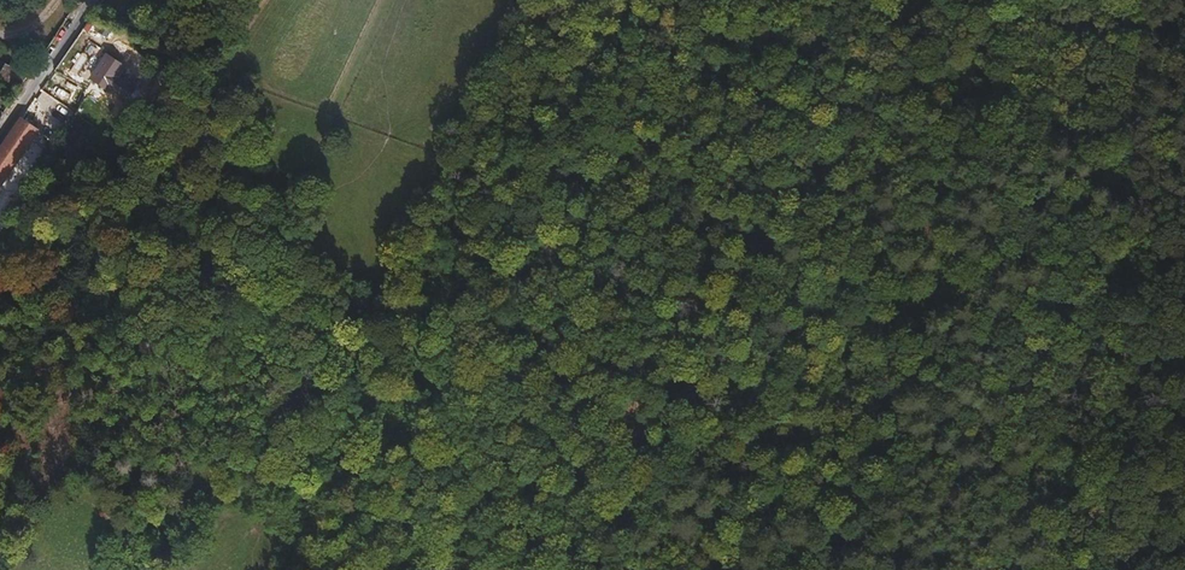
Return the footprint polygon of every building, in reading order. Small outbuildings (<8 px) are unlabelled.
[(105,57),(91,78),(108,90),(122,68),(105,57)] [(27,77),(16,70),(0,62),(0,76),(19,88),(27,77)] [(53,72),(45,92),(69,102),(77,82),(53,72)] [(38,130),(21,117),(0,147),(0,185),(38,130)]
